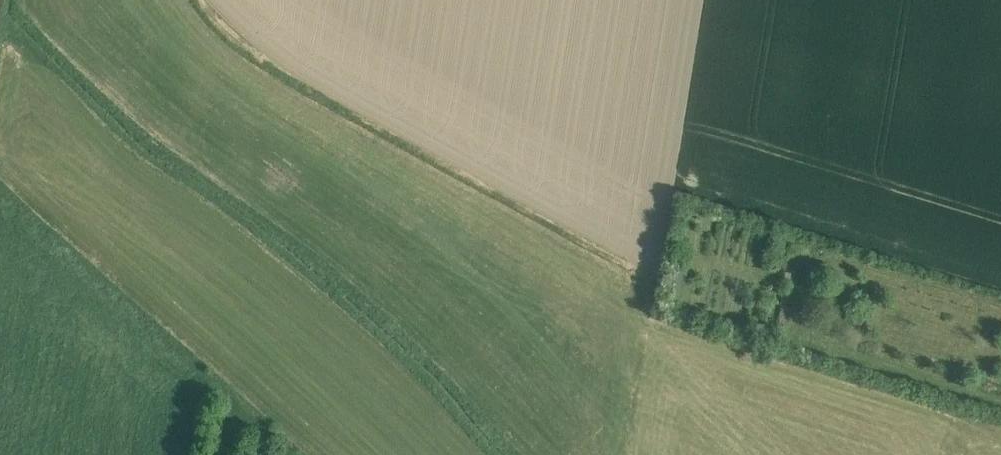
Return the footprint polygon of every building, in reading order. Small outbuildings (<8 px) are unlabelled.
[(677,269),(676,282),(687,284),(689,270),(677,269)]
